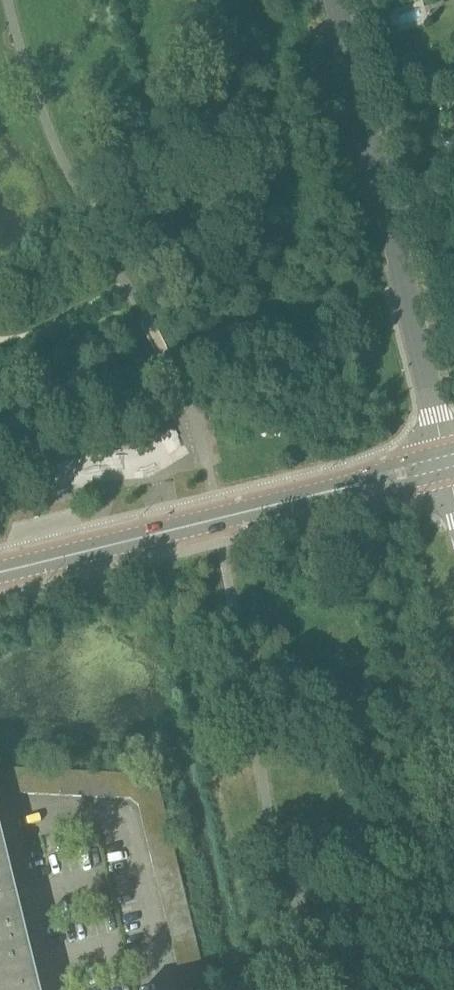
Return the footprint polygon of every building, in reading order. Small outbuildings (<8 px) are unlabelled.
[(139,807),(161,802),(155,777),(132,776),(130,800),(139,807)] [(139,807),(142,819),(164,814),(161,802),(139,807)] [(164,814),(142,819),(144,831),(167,825),(164,814)] [(144,831),(147,842),(170,836),(167,825),(144,831)] [(150,853),(173,848),(170,836),(147,842),(150,853)] [(15,898),(0,837),(0,901),(15,898)] [(150,853),(153,865),(176,859),(173,848),(150,853)] [(155,876),(178,871),(176,859),(153,865),(155,876)] [(155,876),(158,888),(181,882),(178,871),(155,876)] [(161,899),(184,893),(181,882),(158,888),(161,899)] [(161,899),(164,910),(187,905),(184,893),(161,899)] [(0,901),(0,966),(30,958),(15,898),(0,901)] [(167,922),(190,916),(187,905),(164,910),(167,922)] [(167,922),(169,933),(192,928),(190,916),(167,922)] [(172,945),(195,939),(192,928),(169,933),(172,945)] [(172,945),(175,956),(198,950),(195,939),(172,945)] [(178,967),(201,962),(198,950),(175,956),(178,967)] [(0,966),(0,989),(38,989),(30,958),(0,966)] [(178,967),(181,979),(204,973),(201,962),(178,967)] [(207,985),(204,973),(181,979),(183,989),(185,989),(207,985)]
